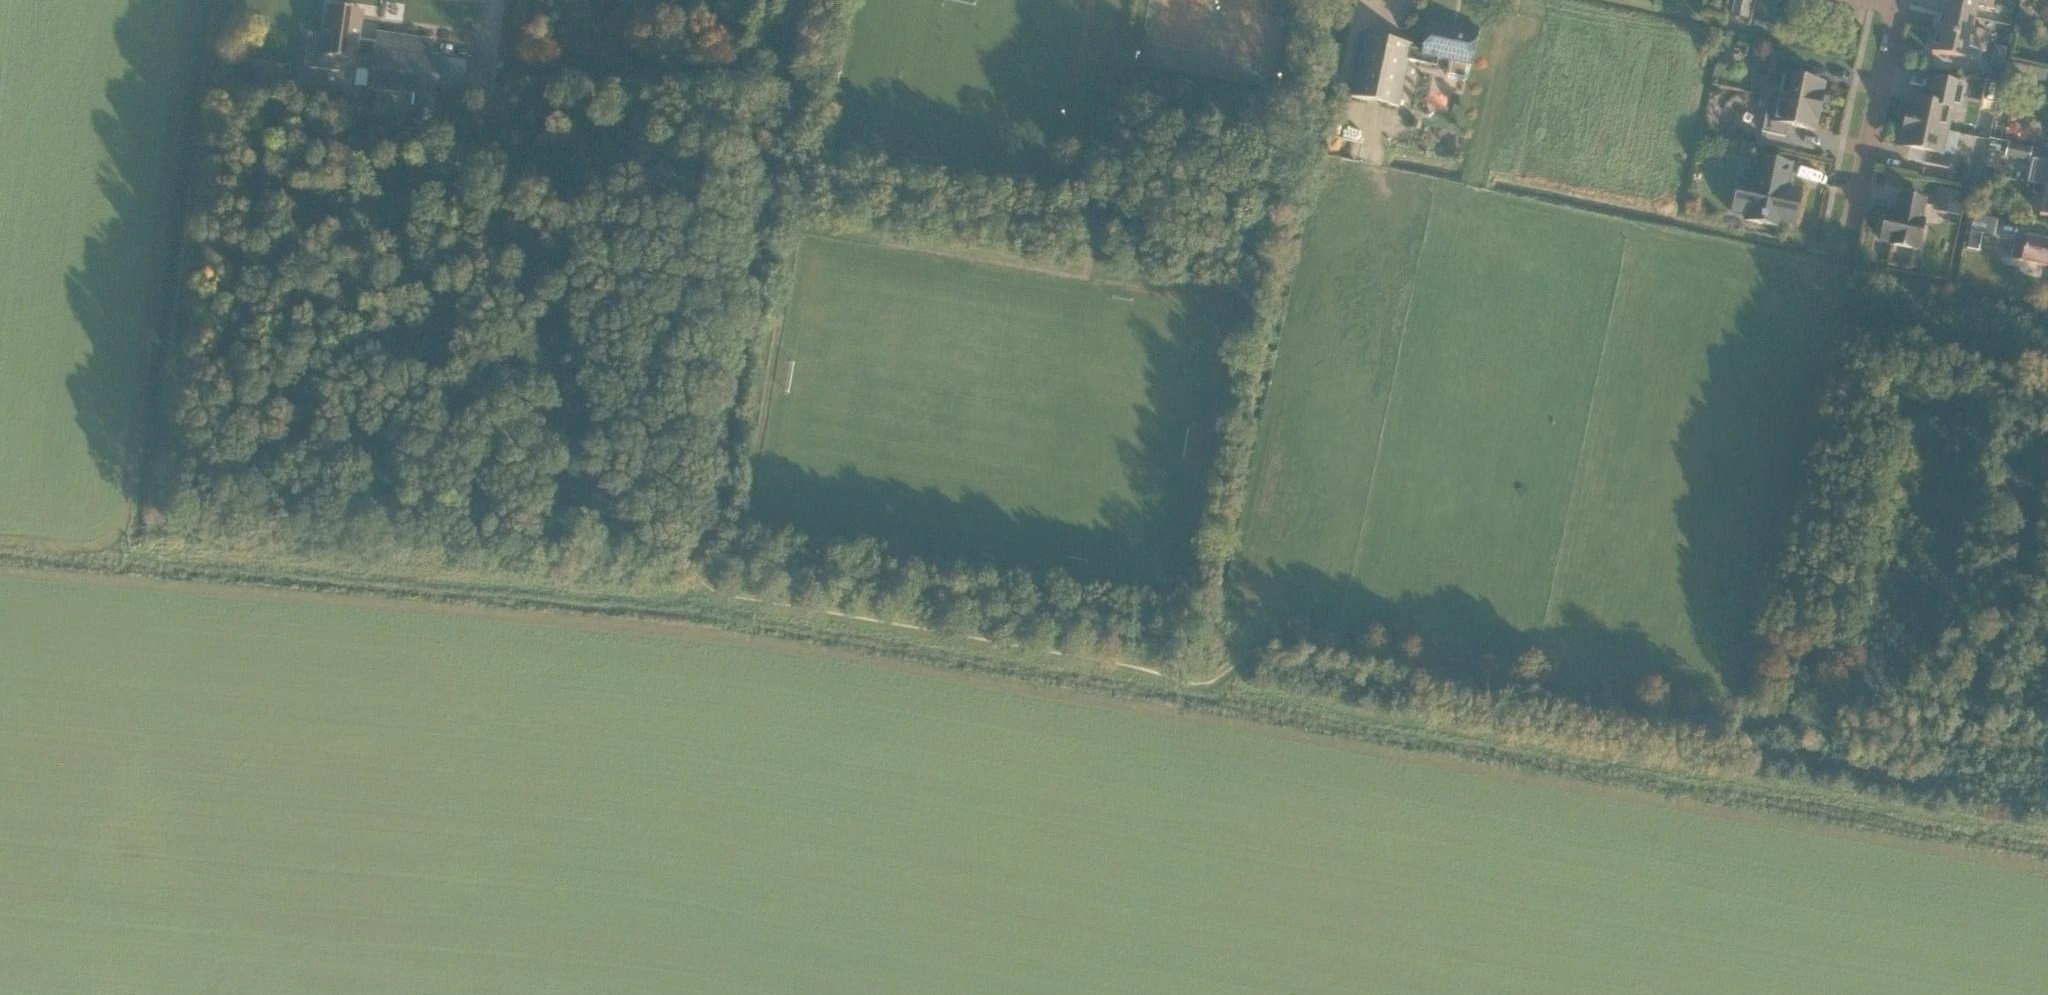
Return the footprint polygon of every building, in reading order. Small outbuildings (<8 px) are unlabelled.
[(1731,16),(1748,20),(1752,0),(1734,0),(1731,16)] [(1975,18),(1978,6),(1994,10),(1996,0),(1943,0),(1941,10),(1975,18)] [(2002,0),(1998,0),(1995,10),(2013,14),(2015,3),(2002,0)] [(439,57),(432,56),(434,41),(378,33),(376,44),(360,41),(364,12),(328,7),(324,35),(309,33),(304,67),(339,72),(341,58),(357,60),(358,58),(374,61),(370,89),(424,96),(423,106),(432,108),(439,57)] [(2047,25),(2047,7),(2039,15),(2047,25)] [(1941,10),(1936,31),(2002,46),(2004,36),(1972,29),(1975,18),(1941,10)] [(2021,39),(2027,15),(2017,13),(2012,37),(2021,39)] [(1460,29),(1429,23),(1423,50),(1411,48),(1412,44),(1365,34),(1352,96),(1399,106),(1409,60),(1437,66),(1438,58),(1451,61),(1448,74),(1450,77),(1465,80),(1468,78),(1471,65),(1479,28),(1461,24),(1460,29)] [(2002,46),(1936,31),(1931,53),(1965,60),(1968,48),(1999,55),(2001,46),(2002,46)] [(555,59),(556,51),(541,49),(540,57),(555,59)] [(1779,98),(1821,107),(1826,84),(1799,78),(1802,66),(1778,61),(1773,84),(1782,86),(1779,98)] [(2026,79),(2028,67),(2005,62),(2002,73),(2026,79)] [(1906,122),(1948,131),(1953,109),(1961,110),(1967,85),(1930,77),(1925,102),(1912,99),(1910,108),(1909,108),(1906,122)] [(2001,83),(1985,80),(1982,98),(1997,101),(2001,83)] [(2000,89),(1998,100),(2008,102),(2010,90),(2000,89)] [(1816,131),(1821,107),(1779,98),(1776,111),(1768,109),(1763,133),(1787,138),(1789,125),(1816,131)] [(2006,112),(2008,102),(1998,100),(1997,110),(2006,112)] [(1944,153),(1948,131),(1906,122),(1903,137),(1904,137),(1902,146),(1928,151),(1925,163),(1949,168),(1952,155),(1944,153)] [(2029,161),(2032,149),(2008,144),(2006,156),(2029,161)] [(1756,185),(1740,181),(1734,212),(1750,215),(1748,222),(1779,228),(1780,221),(1796,225),(1802,194),(1786,191),(1792,166),(1761,159),(1756,185)] [(2039,162),(2037,171),(2047,173),(2047,164),(2039,162)] [(1985,165),(1983,175),(1993,177),(1995,167),(1985,165)] [(1993,177),(1983,175),(1980,186),(1990,188),(1993,177)] [(2045,189),(2046,187),(2034,185),(2032,194),(2044,197),(2040,215),(2047,217),(2047,190),(2045,189)] [(1963,192),(1938,187),(1934,210),(1959,215),(1963,192)] [(1899,207),(1902,207),(1900,216),(1887,213),(1882,239),(1892,241),(1891,244),(1916,249),(1916,246),(1919,247),(1925,221),(1922,221),(1926,200),(1902,195),(1899,207)] [(1967,249),(1979,251),(1982,233),(1995,235),(1998,220),(1974,215),(1967,249)] [(2027,238),(2026,242),(2015,240),(2010,259),(2047,268),(2047,243),(2027,238)]
